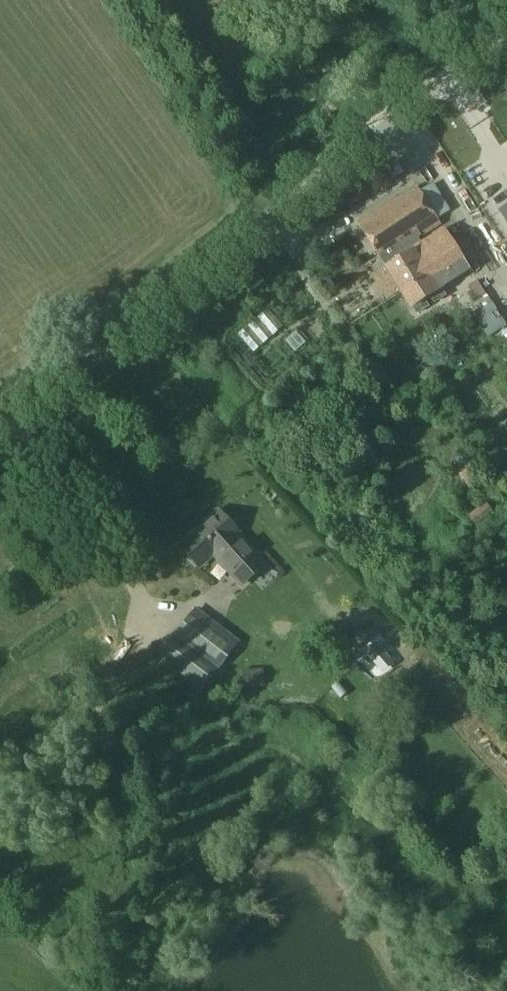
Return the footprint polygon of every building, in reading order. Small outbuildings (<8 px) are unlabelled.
[(393,160),(375,172),(384,185),(402,173),(393,160)] [(506,250),(506,182),(478,197),(506,250)] [(416,185),(356,223),(380,263),(390,257),(394,263),(385,269),(400,294),(430,276),(414,251),(420,246),(416,240),(441,224),(416,185)] [(446,231),(421,247),(420,246),(414,251),(430,276),(400,294),(410,310),(431,297),(435,303),(447,296),(443,290),(472,272),(446,231)] [(477,281),(468,286),(476,300),(486,294),(477,281)] [(486,336),(505,323),(492,303),(473,315),(486,336)] [(238,334),(255,352),(284,326),(268,307),(238,334)] [(484,342),(506,376),(506,327),(484,342)] [(304,343),(295,332),(285,342),(294,352),(304,343)] [(471,528),(493,512),(486,502),(464,519),(471,528)] [(221,550),(241,572),(241,571),(248,579),(264,565),(257,557),(258,556),(238,534),(240,533),(218,509),(179,545),(200,568),(221,550)] [(234,643),(193,612),(161,654),(202,685),(234,643)] [(395,663),(376,642),(365,653),(367,655),(376,664),(384,673),(395,663)] [(264,687),(264,669),(243,670),(244,687),(264,687)] [(348,693),(339,682),(332,688),(340,699),(348,693)]
